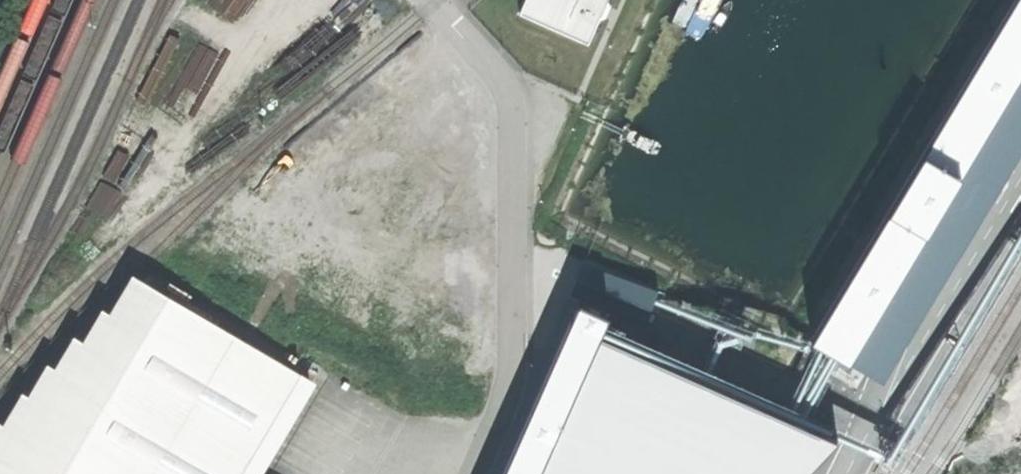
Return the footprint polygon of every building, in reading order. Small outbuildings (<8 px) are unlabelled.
[(594,41),(609,0),(522,0),(517,13),(594,41)] [(137,286),(0,438),(0,473),(62,473),(163,301),(137,286)] [(296,379),(163,301),(62,473),(239,473),(296,379)] [(310,388),(296,379),(239,473),(259,473),(310,388)]
